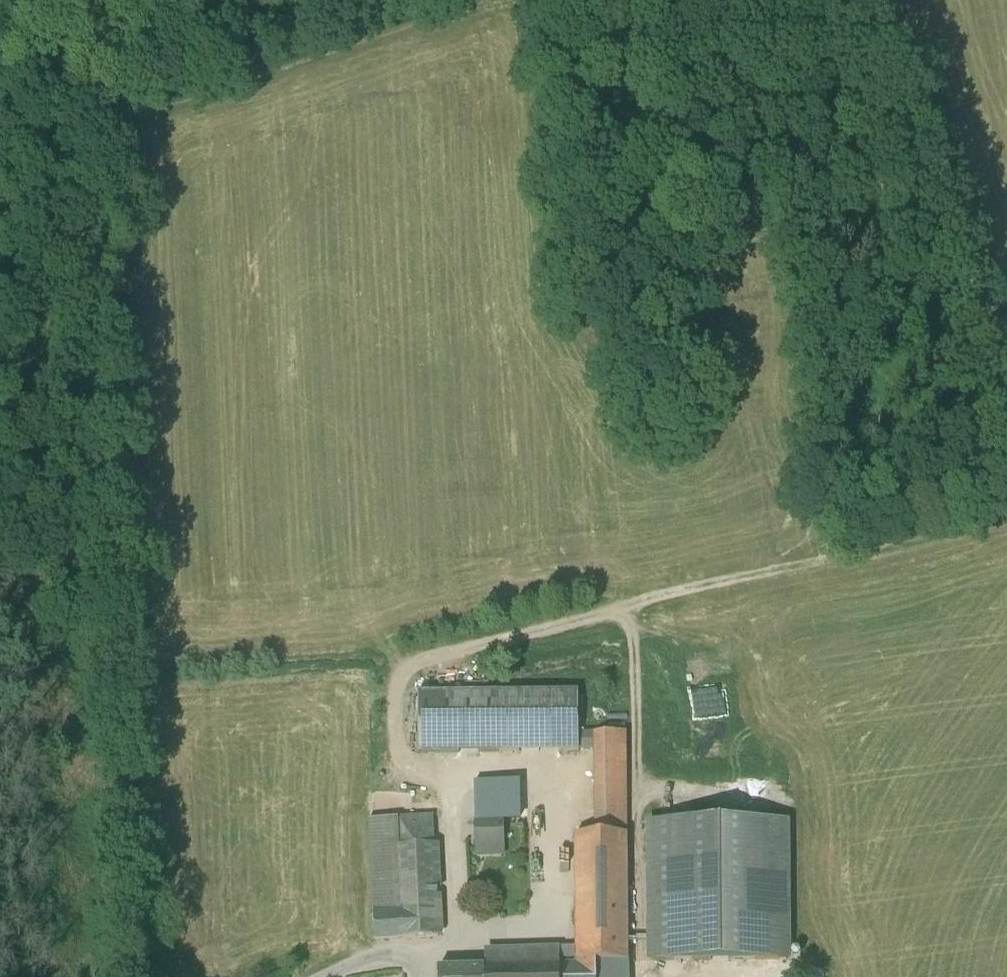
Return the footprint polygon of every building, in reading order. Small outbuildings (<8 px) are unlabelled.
[(594,751),(595,835),(626,835),(625,733),(579,734),(579,692),(418,694),(419,754),(594,751)] [(477,787),(479,857),(520,855),(518,785),(477,787)] [(379,942),(446,940),(443,821),(375,823),(379,942)] [(787,825),(658,824),(657,963),(786,964),(787,825)] [(628,965),(626,835),(595,835),(574,836),(576,966),(628,965)] [(440,969),(441,976),(629,976),(628,965),(576,966),(559,966),(559,950),(488,951),(488,969),(440,969)]
